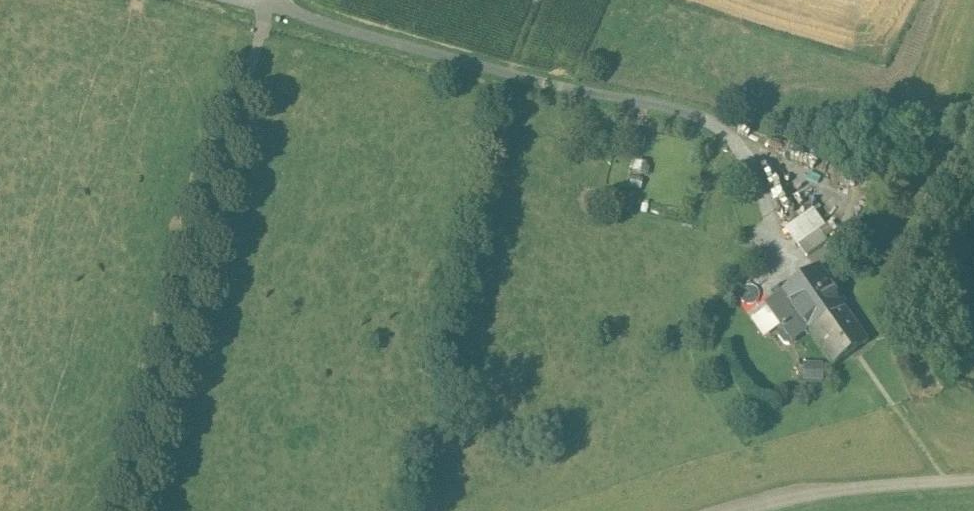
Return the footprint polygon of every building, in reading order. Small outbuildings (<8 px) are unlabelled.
[(813,212),(787,230),(798,247),(818,233),(824,228),(813,212)] [(818,233),(798,247),(807,258),(826,244),(818,233)] [(818,274),(769,308),(783,327),(782,328),(783,329),(780,332),(779,336),(785,344),(789,345),(792,342),(793,343),(808,332),(842,308),(818,274)] [(867,342),(842,308),(808,332),(833,366),(867,342)] [(801,365),(803,380),(821,378),(819,363),(801,365)]
